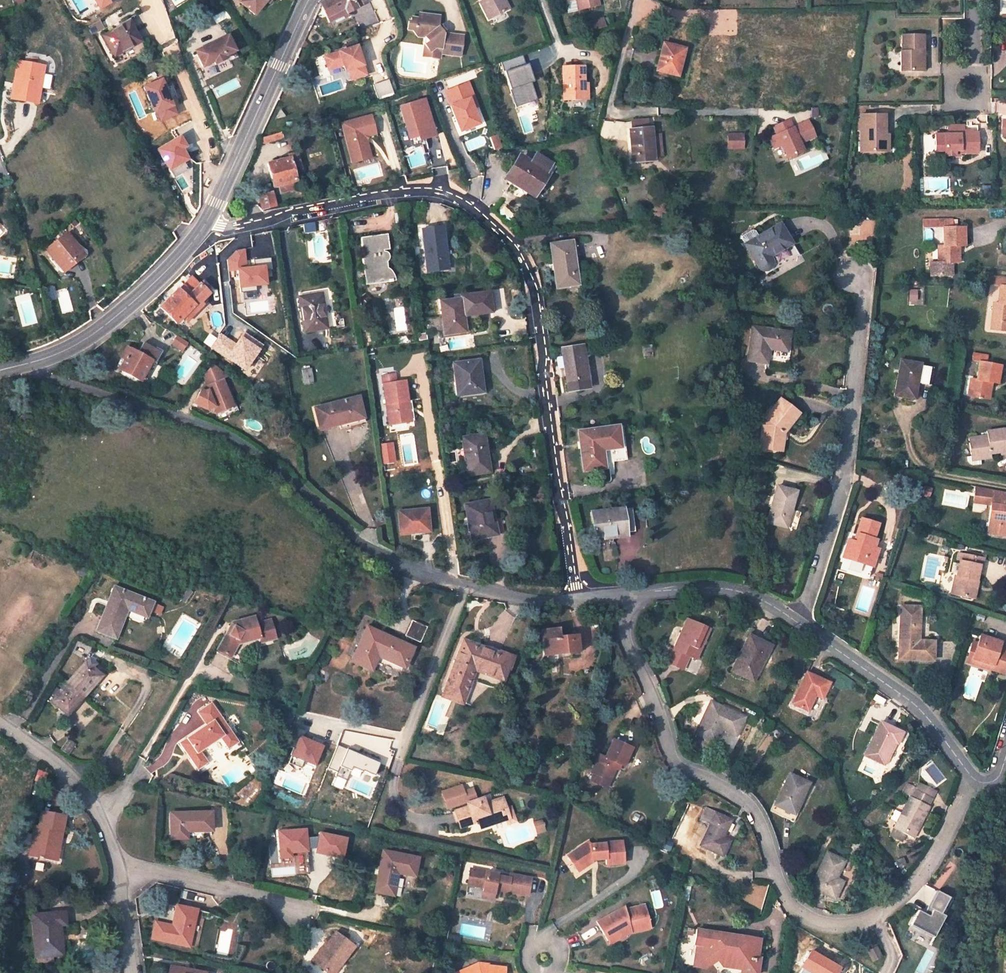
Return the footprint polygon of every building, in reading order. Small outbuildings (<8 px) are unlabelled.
[(241,3),(255,15),(266,1),(269,3),(271,0),(243,0),(241,3)] [(369,2),(368,0),(326,0),(319,4),(328,23),(342,17),(343,20),(347,17),(345,13),(369,2)] [(481,1),(479,2),(487,19),(505,10),(500,0),(481,0),(481,1)] [(504,0),(500,0),(505,10),(509,9),(504,0)] [(580,9),(599,6),(598,0),(578,0),(580,9)] [(460,56),(463,36),(443,34),(438,27),(439,17),(419,14),(418,19),(411,18),(411,22),(408,21),(407,30),(412,31),(417,37),(425,38),(428,42),(424,45),(430,52),(429,57),(440,59),(440,54),(460,56)] [(104,27),(100,20),(89,27),(92,33),(104,27)] [(141,42),(130,22),(105,36),(116,55),(141,42)] [(228,35),(196,51),(203,67),(214,62),(216,64),(226,59),(225,57),(236,51),(228,35)] [(911,66),(922,66),(922,56),(921,54),(920,54),(920,51),(922,52),(922,35),(901,35),(901,51),(900,51),(900,71),(912,71),(911,66)] [(347,49),(325,56),(329,69),(344,64),(346,70),(353,68),(357,78),(366,75),(356,40),(345,43),(347,49)] [(684,49),(663,44),(656,71),(677,76),(684,49)] [(44,67),(18,62),(12,99),(37,104),(40,88),(36,87),(38,76),(42,76),(44,67)] [(581,66),(562,67),(563,101),(586,100),(586,83),(582,83),(581,66)] [(389,80),(373,85),(378,100),(394,95),(389,80)] [(472,94),(467,82),(447,91),(450,100),(448,101),(460,131),(479,123),(473,108),(468,96),(472,94)] [(477,106),(472,94),(468,96),(473,108),(477,106)] [(423,99),(399,107),(412,148),(427,144),(425,138),(435,135),(423,99)] [(884,115),(859,116),(859,152),(879,152),(879,140),(887,140),(887,135),(884,136),(884,115)] [(370,116),(342,124),(354,169),(372,164),(366,140),(368,136),(375,134),(370,116)] [(789,119),(773,126),(776,134),(792,127),(789,119)] [(776,134),(769,138),(773,148),(781,144),(786,157),(802,150),(799,143),(814,136),(807,121),(792,127),(776,134)] [(961,125),(946,126),(946,134),(934,134),(934,151),(943,151),(943,156),(953,156),(953,150),(958,151),(958,153),(976,153),(976,133),(961,133),(961,125)] [(652,158),(650,129),(629,130),(631,160),(652,158)] [(268,142),(281,138),(279,132),(267,136),(268,142)] [(744,149),(744,132),(728,132),(727,149),(744,149)] [(496,134),(490,137),(494,149),(501,146),(496,134)] [(290,158),(268,164),(274,187),(280,185),(295,181),(299,180),(297,171),(300,170),(296,154),(289,156),(290,158)] [(544,174),(520,158),(506,179),(532,195),(544,174)] [(282,193),(297,189),(295,181),(280,185),(282,193)] [(264,195),(259,196),(263,210),(275,207),(272,192),(264,194),(264,195)] [(952,220),(947,220),(947,227),(942,227),(942,245),(937,245),(937,263),(932,263),(932,276),(953,276),(953,263),(960,263),(960,247),(966,247),(966,227),(953,227),(952,220)] [(792,246),(779,223),(744,243),(760,271),(761,272),(762,272),(765,272),(766,271),(766,272),(767,274),(799,256),(793,245),(792,246)] [(442,227),(421,229),(426,272),(448,269),(442,227)] [(82,254),(66,234),(47,250),(63,270),(82,254)] [(386,234),(361,238),(364,259),(363,259),(365,285),(394,281),(394,279),(394,277),(392,273),(389,270),(387,269),(387,263),(387,261),(389,258),(388,255),(386,252),(383,252),(383,250),(388,249),(386,234)] [(571,241),(550,244),(556,287),(577,284),(571,241)] [(266,266),(247,267),(246,250),(227,251),(228,272),(238,271),(239,289),(268,287),(266,266)] [(208,292),(191,276),(161,307),(177,323),(183,317),(186,320),(197,308),(194,306),(201,300),(208,292)] [(996,276),(995,284),(1002,284),(1005,284),(1005,279),(1005,277),(996,276)] [(1005,284),(1002,284),(1000,303),(995,302),(991,329),(1005,331),(1005,279),(1005,284)] [(62,313),(73,310),(66,288),(56,291),(62,313)] [(320,295),(300,298),(305,330),(325,327),(320,295)] [(461,299),(440,301),(445,334),(465,331),(461,299)] [(197,308),(203,302),(201,300),(194,306),(197,308)] [(789,332),(752,326),(747,361),(766,364),(769,349),(787,352),(789,332)] [(181,350),(186,343),(176,336),(171,343),(181,350)] [(561,348),(566,382),(568,391),(587,388),(583,364),(585,363),(582,346),(561,348)] [(151,361),(131,350),(120,369),(145,383),(152,371),(147,368),(151,361)] [(983,354),(973,352),(972,360),(978,361),(982,362),(983,354)] [(987,363),(988,355),(983,354),(982,362),(978,361),(975,379),(971,378),(968,395),(989,399),(992,383),(998,384),(1002,365),(987,363)] [(921,364),(900,360),(894,396),(914,400),(918,384),(927,386),(930,367),(921,366),(921,364)] [(477,361),(453,364),(455,386),(459,385),(461,395),(481,392),(477,361)] [(228,377),(212,365),(205,374),(209,385),(208,385),(209,390),(207,390),(204,388),(195,401),(206,409),(216,405),(219,413),(234,407),(223,379),(228,377)] [(312,383),(310,369),(302,370),(304,384),(312,383)] [(381,376),(388,426),(407,423),(404,403),(408,402),(405,382),(395,384),(394,375),(381,376)] [(343,401),(314,408),(319,428),(338,423),(347,421),(348,425),(363,422),(357,399),(343,403),(343,401)] [(798,414),(779,400),(764,419),(766,421),(762,426),(759,448),(777,450),(780,433),(782,434),(798,414)] [(621,426),(578,431),(583,471),(604,468),(604,463),(625,460),(621,426)] [(966,437),(969,455),(978,454),(978,459),(988,457),(988,453),(1005,451),(1005,435),(1005,428),(984,430),(985,435),(966,437)] [(483,436),(462,439),(467,475),(486,472),(483,452),(485,452),(483,436)] [(796,492),(776,486),(766,522),(786,528),(796,492)] [(979,487),(978,492),(983,493),(991,502),(990,505),(995,505),(990,536),(1005,538),(1005,492),(979,487)] [(978,492),(976,502),(990,505),(991,502),(983,493),(978,492)] [(489,500),(465,505),(472,539),(496,534),(489,500)] [(620,508),(591,512),(594,537),(623,534),(623,532),(633,531),(631,509),(621,510),(620,508)] [(427,509),(398,511),(400,534),(428,532),(427,509)] [(878,524),(860,518),(854,534),(857,535),(854,542),(847,540),(844,549),(851,551),(849,558),(864,563),(865,559),(873,562),(878,549),(873,548),(876,540),(873,539),(878,524)] [(844,549),(842,556),(849,558),(851,551),(844,549)] [(984,557),(960,552),(956,577),(954,576),(950,594),(969,598),(973,580),(976,581),(980,565),(982,565),(984,557)] [(969,598),(975,599),(978,581),(976,581),(973,580),(969,598)] [(152,601),(114,586),(95,630),(114,638),(128,607),(146,615),(152,601)] [(919,608),(900,606),(899,624),(918,625),(919,608)] [(237,644),(257,639),(263,643),(274,639),(269,620),(254,624),(252,616),(232,622),(233,626),(229,634),(225,635),(215,652),(228,660),(237,644)] [(687,619),(674,649),(669,647),(663,662),(675,668),(681,652),(689,655),(697,659),(710,628),(687,619)] [(426,627),(412,621),(405,636),(420,642),(426,627)] [(918,625),(899,624),(897,660),(932,662),(933,642),(917,641),(918,625)] [(403,667),(412,648),(367,628),(352,661),(370,669),(377,655),(380,649),(384,651),(381,657),(403,667)] [(540,630),(544,655),(579,651),(577,635),(560,637),(559,628),(540,630)] [(757,672),(771,646),(750,636),(733,670),(745,676),(749,668),(757,672)] [(973,645),(968,660),(991,667),(989,672),(1005,677),(1005,675),(1005,649),(1000,647),(1001,644),(980,638),(978,647),(973,645)] [(480,648),(463,641),(445,690),(454,693),(464,667),(469,668),(474,670),(502,680),(511,656),(500,651),(498,655),(480,648)] [(498,655),(500,651),(497,649),(482,644),(480,648),(498,655)] [(681,652),(675,668),(683,671),(689,655),(681,652)] [(101,674),(85,660),(50,700),(67,714),(101,674)] [(968,660),(966,665),(989,672),(991,667),(968,660)] [(454,693),(445,690),(442,697),(461,704),(474,670),(469,668),(464,667),(454,693)] [(745,676),(754,680),(757,672),(749,668),(745,676)] [(829,683),(808,673),(793,703),(808,711),(816,695),(822,698),(829,683)] [(209,702),(195,711),(204,724),(217,714),(209,702)] [(736,731),(743,717),(712,703),(698,733),(715,741),(721,728),(723,725),(736,731)] [(198,751),(217,738),(224,748),(235,741),(217,714),(204,724),(176,742),(194,769),(205,762),(198,751)] [(865,755),(883,764),(894,742),(896,743),(901,733),(881,723),(865,755)] [(723,725),(721,728),(735,734),(736,731),(723,725)] [(299,736),(291,758),(317,767),(324,745),(299,736)] [(632,748),(613,739),(605,757),(598,754),(590,772),(608,780),(614,768),(617,763),(620,764),(623,766),(632,748)] [(337,746),(328,769),(338,772),(336,777),(347,781),(352,767),(375,776),(380,762),(337,746)] [(605,787),(608,780),(590,772),(587,779),(605,787)] [(799,803),(809,783),(790,774),(776,805),(793,813),(798,803),(799,803)] [(910,797),(890,836),(901,841),(905,834),(912,838),(929,806),(928,806),(935,791),(918,782),(916,787),(907,783),(902,793),(910,797)] [(509,818),(505,808),(502,798),(484,803),(483,798),(476,800),(473,789),(464,792),(461,785),(442,791),(447,807),(466,801),(468,807),(454,811),(459,827),(473,822),(472,819),(477,817),(480,827),(509,818)] [(64,815),(40,810),(37,826),(34,826),(28,855),(38,857),(38,858),(41,858),(41,857),(52,860),(56,839),(60,840),(64,815)] [(210,811),(170,813),(171,838),(186,838),(185,831),(211,830),(210,811)] [(730,820),(716,813),(701,845),(722,855),(728,841),(722,838),(730,820)] [(543,820),(534,822),(537,835),(546,833),(543,820)] [(304,829),(278,831),(280,857),(289,856),(289,852),(298,851),(306,850),(304,829)] [(578,850),(570,855),(578,867),(580,866),(583,869),(591,863),(591,860),(605,859),(605,865),(624,864),(622,841),(604,843),(604,845),(590,845),(590,849),(578,850)] [(415,877),(419,858),(383,850),(374,892),(394,896),(398,873),(415,877)] [(827,853),(811,887),(833,898),(841,881),(835,878),(843,861),(827,853)] [(578,867),(570,855),(566,858),(576,872),(583,869),(580,866),(578,867)] [(502,876),(470,869),(467,885),(483,888),(482,892),(493,894),(494,891),(527,897),(530,880),(510,876),(509,879),(502,878),(502,876)] [(93,898),(92,889),(82,890),(83,899),(93,898)] [(948,897),(936,891),(927,907),(932,910),(928,916),(924,914),(917,910),(910,923),(933,936),(944,916),(940,913),(948,897)] [(493,894),(482,892),(481,898),(492,900),(493,894)] [(196,909),(177,904),(170,930),(164,929),(165,924),(155,921),(151,937),(187,946),(196,909)] [(623,909),(595,924),(605,943),(627,931),(629,931),(629,933),(630,935),(650,930),(644,907),(624,912),(623,909)] [(63,911),(32,914),(35,956),(58,955),(57,934),(60,934),(59,924),(65,924),(63,911)] [(745,936),(703,930),(693,929),(692,944),(696,944),(693,966),(704,968),(717,959),(723,965),(726,963),(740,965),(739,972),(755,972),(757,957),(755,957),(755,952),(753,950),(747,948),(744,945),(745,936)] [(627,931),(605,943),(607,946),(629,933),(629,931),(627,931)] [(335,932),(324,946),(323,945),(311,960),(327,972),(328,972),(338,960),(341,962),(354,946),(335,932)] [(880,956),(876,947),(868,951),(872,961),(880,956)] [(341,962),(338,960),(328,972),(333,972),(341,962)] [(169,965),(168,972),(204,972),(169,965)]
